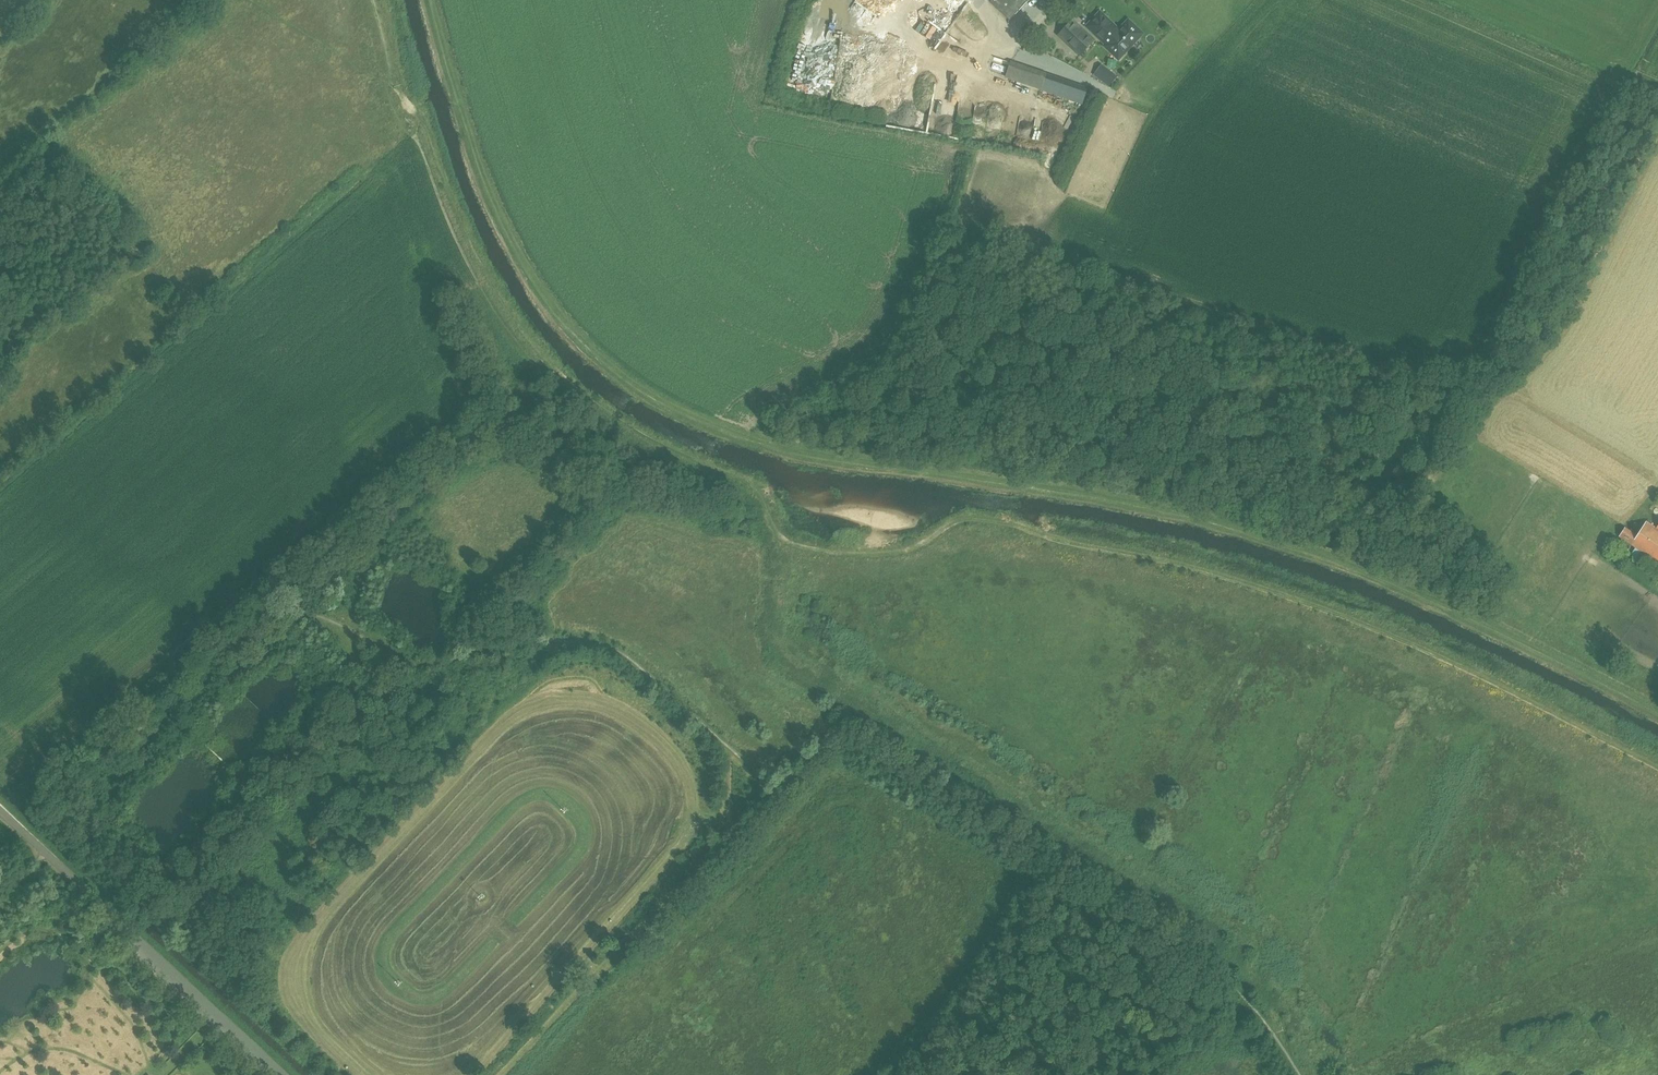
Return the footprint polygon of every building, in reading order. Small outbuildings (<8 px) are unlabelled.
[(935,16),(947,23),(957,7),(968,13),(975,2),(972,0),(944,0),(935,16)] [(990,2),(1010,20),(1029,0),(992,0),(990,2)] [(1085,28),(1104,46),(1102,47),(1119,63),(1145,36),(1128,20),(1119,30),(1100,12),(1085,28)] [(956,30),(965,18),(958,13),(949,26),(956,30)] [(1081,54),(1094,40),(1073,20),(1059,34),(1081,54)] [(1041,90),(1047,73),(1011,60),(1005,77),(1041,90)] [(1101,82),(1109,72),(1100,66),(1093,75),(1101,82)] [(1119,67),(1114,70),(1119,77),(1124,74),(1119,67)] [(1112,94),(1121,98),(1123,94),(1114,90),(1112,94)] [(1073,98),(1071,104),(1079,107),(1081,100),(1073,98)] [(1656,528),(1646,521),(1637,535),(1625,528),(1619,536),(1645,553),(1644,555),(1657,564),(1657,525),(1656,528)]
